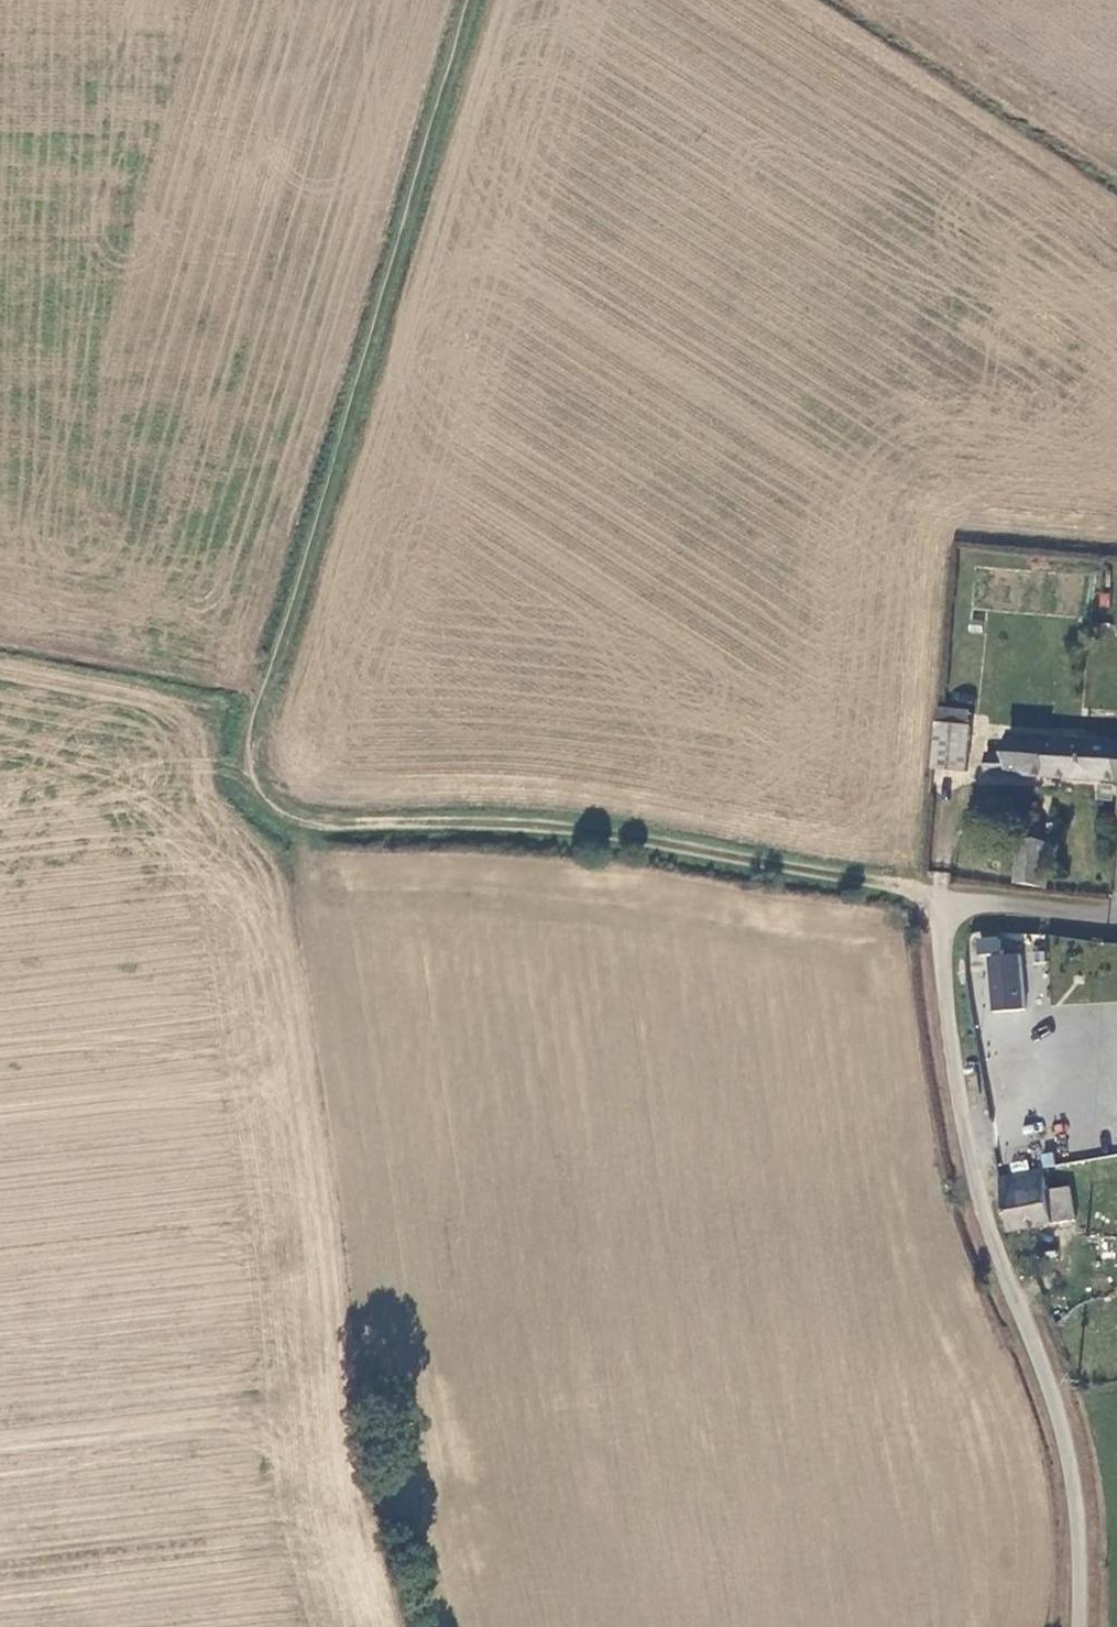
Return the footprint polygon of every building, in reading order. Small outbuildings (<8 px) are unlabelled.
[(970,724),(944,723),(942,747),(969,748),(970,724)] [(1116,775),(1116,737),(1016,731),(1016,748),(993,746),(992,767),(1116,775)] [(967,769),(969,748),(942,747),(940,768),(967,769)] [(1026,832),(1022,884),(1051,886),(1056,833),(1026,832)] [(1019,952),(1021,936),(1002,934),(1000,950),(1019,952)] [(991,959),(995,1014),(1027,1012),(1023,956),(991,959)] [(1011,1235),(1079,1223),(1072,1187),(1050,1191),(1046,1169),(1000,1177),(1011,1235)]
